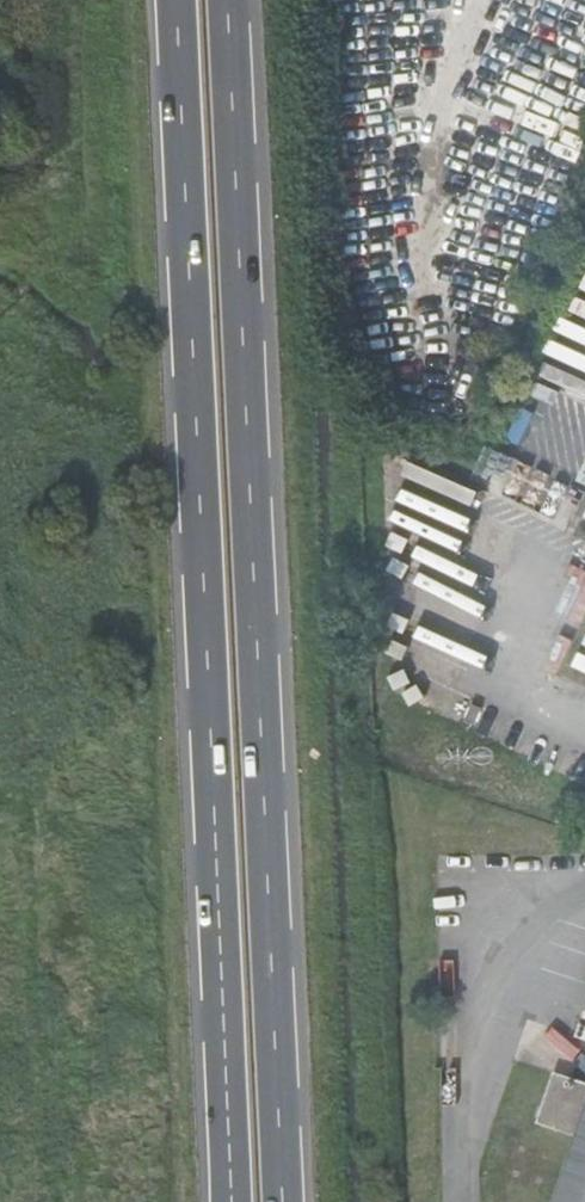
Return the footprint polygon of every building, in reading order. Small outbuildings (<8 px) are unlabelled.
[(555,1076),(538,1129),(577,1143),(557,1201),(584,1201),(584,1086),(555,1076)]
